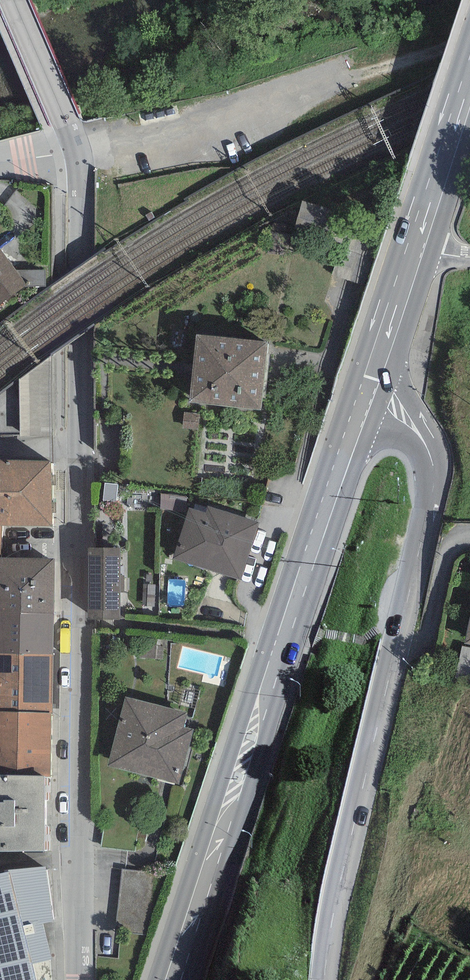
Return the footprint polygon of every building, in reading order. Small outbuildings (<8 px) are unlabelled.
[(35,292),(9,251),(0,257),(0,314),(35,292)] [(276,345),(204,341),(200,407),(271,412),(276,345)] [(54,355),(19,380),(19,436),(55,435),(54,355)] [(0,459),(0,526),(2,526),(51,526),(51,460),(0,459)] [(259,518),(210,504),(208,511),(191,506),(177,555),(243,574),(259,518)] [(125,542),(94,542),(94,613),(125,614),(125,542)] [(0,558),(0,612),(54,613),(55,559),(1,558),(0,558)] [(53,654),(54,613),(0,612),(0,653),(53,654)] [(0,653),(0,712),(52,714),(53,654),(0,653)] [(188,713),(125,696),(107,766),(179,785),(194,729),(184,727),(188,713)] [(0,712),(0,775),(45,775),(45,777),(51,777),(52,714),(0,712)] [(44,852),(45,777),(45,775),(0,775),(0,852),(44,852)] [(8,871),(31,965),(51,960),(43,923),(54,922),(46,867),(8,870),(8,871)] [(148,935),(154,872),(122,869),(117,922),(123,922),(122,932),(148,935)] [(31,965),(8,871),(0,873),(0,979),(35,979),(31,965)]
